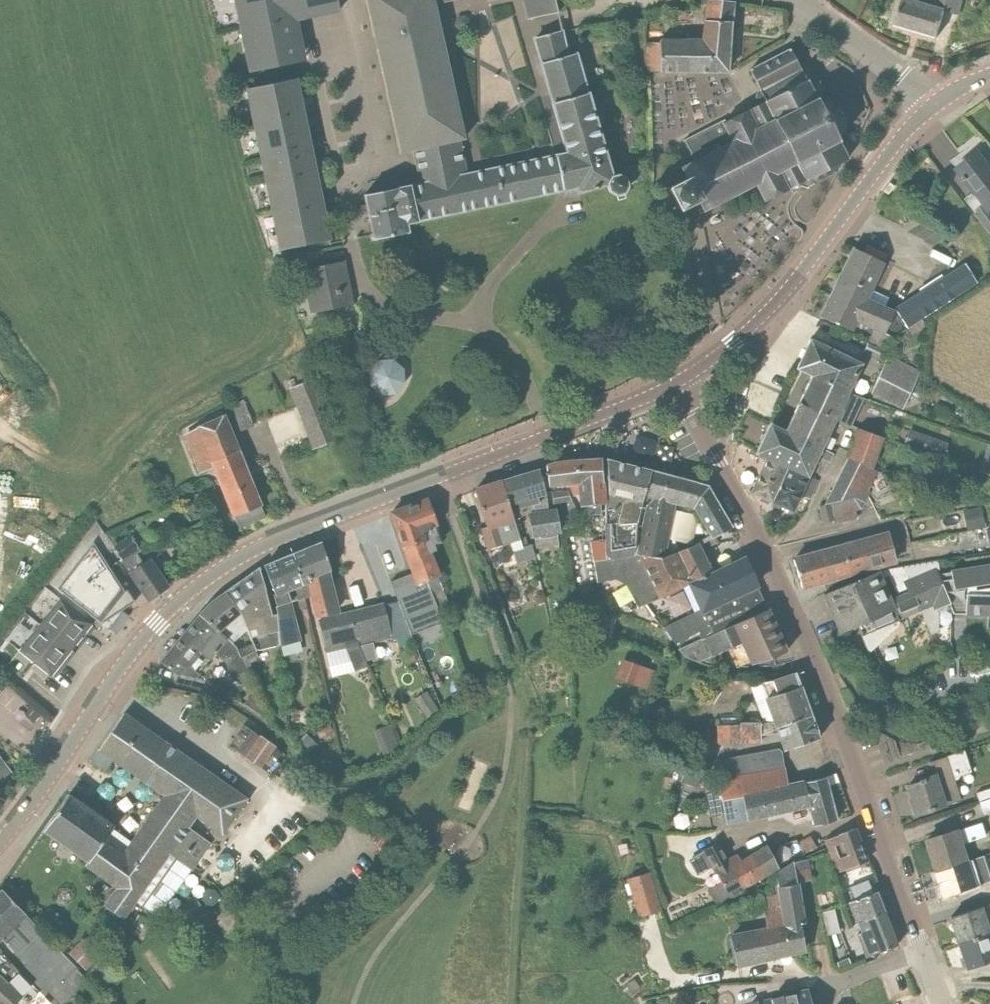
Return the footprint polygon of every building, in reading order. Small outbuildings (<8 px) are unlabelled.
[(255,8),(248,10),(252,30),(259,28),(264,49),(257,51),(261,70),(299,62),(299,61),(313,58),(308,34),(345,26),(340,0),(253,0),(255,8)] [(401,152),(413,149),(420,183),(364,195),(366,205),(357,207),(359,215),(368,213),(373,239),(408,231),(407,223),(563,191),(555,155),(467,173),(459,139),(464,138),(434,3),(450,0),(367,0),(401,152)] [(558,13),(555,0),(523,0),(528,16),(529,17),(531,18),(556,11),(557,13),(558,13)] [(735,1),(720,0),(707,0),(705,22),(704,22),(704,33),(688,33),(688,40),(659,40),(659,71),(727,71),(735,1)] [(934,6),(930,5),(932,0),(904,0),(896,25),(937,37),(945,11),(957,15),(962,0),(936,0),(934,6)] [(576,53),(568,55),(562,29),(560,29),(561,30),(536,37),(535,39),(535,41),(534,41),(552,100),(587,90),(576,53)] [(801,68),(800,68),(790,49),(750,69),(760,89),(760,90),(757,97),(750,101),(749,109),(726,121),(725,119),(684,139),(695,160),(681,168),(687,178),(668,188),(679,209),(697,200),(703,210),(756,183),(765,201),(788,189),(789,188),(792,188),(794,188),(797,188),(800,186),(808,188),(809,185),(812,186),(838,172),(845,159),(848,158),(847,156),(851,149),(846,140),(838,139),(845,128),(845,117),(840,106),(830,100),(818,99),(824,91),(819,81),(809,81),(813,76),(808,67),(801,68)] [(623,80),(621,71),(612,73),(614,82),(623,80)] [(248,88),(255,126),(304,116),(296,78),(277,82),(248,88)] [(612,176),(594,114),(587,90),(552,100),(567,152),(555,155),(563,191),(577,188),(578,193),(607,185),(609,191),(616,195),(624,193),(628,186),(626,178),(619,174),(612,176)] [(255,126),(261,159),(311,149),(304,116),(255,126)] [(261,159),(265,179),(315,168),(311,149),(261,159)] [(989,164),(979,151),(957,168),(969,184),(977,196),(979,194),(985,203),(987,201),(989,206),(989,163),(989,164)] [(265,179),(272,213),(322,202),(315,168),(265,179)] [(985,203),(974,212),(989,233),(989,206),(987,201),(985,203)] [(322,202),(272,213),(279,249),(310,243),(330,239),(322,202)] [(853,248),(837,280),(868,296),(883,262),(853,248)] [(311,313),(317,312),(354,304),(345,260),(302,269),(311,313)] [(950,272),(939,279),(921,290),(893,308),(896,313),(906,329),(933,313),(952,300),(963,293),(977,283),(964,263),(950,272)] [(866,301),(868,296),(837,280),(830,295),(864,311),(860,323),(879,331),(889,335),(897,329),(894,323),(897,321),(893,314),(866,301)] [(852,320),(860,323),(864,311),(830,295),(820,316),(848,329),(852,320)] [(922,320),(908,328),(912,335),(926,326),(922,320)] [(879,346),(893,337),(889,335),(879,331),(874,343),(879,346)] [(818,379),(831,349),(810,339),(796,368),(812,376),(818,379)] [(881,361),(886,351),(868,343),(864,353),(881,361)] [(846,391),(859,363),(831,349),(818,379),(846,391)] [(378,391),(392,390),(401,379),(400,365),(389,356),(376,357),(367,369),(366,383),(378,391)] [(905,391),(914,370),(888,359),(878,379),(905,391)] [(903,410),(919,373),(914,370),(905,391),(878,379),(871,394),(903,410)] [(812,376),(798,404),(833,421),(834,419),(848,426),(860,399),(846,393),(846,391),(818,379),(812,376)] [(337,439),(313,380),(296,386),(293,379),(289,380),(292,388),(290,388),(315,448),(337,439)] [(254,424),(246,406),(244,399),(230,404),(241,430),(254,424)] [(822,446),(833,421),(798,404),(786,431),(822,446)] [(213,467),(231,509),(239,527),(265,516),(224,415),(205,423),(185,432),(200,472),(213,467)] [(822,446),(786,431),(770,423),(756,453),(767,458),(788,468),(808,476),(808,475),(817,456),(829,461),(833,451),(822,446)] [(873,467),(884,439),(856,429),(846,456),(849,457),(873,467)] [(909,429),(903,444),(923,451),(929,436),(909,429)] [(826,502),(827,503),(829,503),(853,498),(854,499),(856,510),(861,508),(869,493),(880,472),(872,468),(873,467),(849,457),(826,502)] [(600,504),(606,503),(601,458),(562,461),(556,462),(556,463),(546,466),(549,486),(571,485),(571,489),(577,488),(579,506),(587,505),(588,514),(601,513),(600,504)] [(772,501),(788,468),(767,458),(751,492),(772,501)] [(606,540),(606,559),(635,555),(637,522),(651,470),(606,460),(608,495),(613,496),(613,494),(623,497),(618,522),(607,522),(606,540)] [(819,480),(808,475),(808,476),(788,468),(772,501),(792,510),(800,493),(811,498),(819,480)] [(521,509),(549,501),(538,469),(499,481),(506,505),(510,504),(519,501),(521,509)] [(690,507),(696,482),(651,470),(637,522),(635,555),(639,555),(638,558),(655,562),(664,558),(676,503),(690,507)] [(502,545),(510,543),(521,540),(514,519),(510,504),(506,505),(499,481),(475,489),(487,526),(480,528),(487,549),(502,544),(502,545)] [(690,507),(694,508),(712,538),(731,527),(707,485),(696,482),(690,507)] [(568,502),(572,502),(567,491),(552,492),(554,504),(568,502)] [(188,493),(188,507),(207,506),(207,493),(188,493)] [(403,546),(404,547),(424,540),(427,551),(430,550),(433,550),(432,543),(439,541),(434,527),(437,526),(427,499),(392,512),(396,525),(404,545),(403,546)] [(823,523),(833,520),(829,503),(827,503),(819,505),(820,507),(823,523)] [(562,534),(558,507),(528,512),(533,539),(562,534)] [(986,527),(981,507),(963,510),(967,531),(986,527)] [(111,566),(122,560),(113,547),(96,521),(79,542),(45,587),(61,599),(20,652),(51,676),(92,624),(96,627),(111,617),(106,613),(111,606),(118,612),(135,601),(111,566)] [(848,573),(894,559),(887,534),(840,547),(848,573)] [(143,563),(136,553),(141,549),(131,535),(113,547),(122,560),(123,561),(122,562),(129,572),(138,584),(148,600),(152,597),(161,590),(161,591),(168,585),(167,584),(168,583),(156,567),(150,558),(143,563)] [(404,547),(412,573),(390,582),(398,601),(405,618),(437,606),(440,612),(450,609),(430,550),(427,551),(424,540),(404,547)] [(590,540),(593,561),(594,560),(606,559),(606,540),(605,540),(590,540)] [(309,576),(330,569),(321,542),(293,553),(304,585),(306,597),(310,596),(313,596),(309,582),(311,582),(309,576)] [(512,548),(513,550),(517,563),(535,558),(531,544),(523,546),(512,548)] [(636,605),(712,573),(698,544),(677,553),(676,553),(664,558),(655,562),(638,558),(595,569),(597,582),(617,579),(626,585),(636,605)] [(802,587),(848,573),(840,547),(794,559),(802,587)] [(293,553),(264,566),(275,594),(273,594),(277,606),(275,606),(277,614),(279,645),(301,640),(292,601),(306,597),(304,585),(293,553)] [(767,609),(756,583),(745,558),(712,573),(636,605),(637,608),(648,603),(651,610),(665,604),(662,597),(687,585),(698,611),(662,626),(674,642),(767,609)] [(951,571),(951,572),(939,574),(936,568),(908,580),(920,609),(933,604),(936,610),(950,604),(956,608),(958,605),(971,614),(989,615),(989,564),(951,571)] [(857,625),(861,636),(899,620),(898,619),(920,609),(908,580),(903,567),(876,572),(827,592),(824,593),(840,633),(857,625)] [(247,631),(253,643),(257,651),(279,645),(277,614),(272,615),(259,568),(226,591),(236,607),(240,611),(247,631)] [(340,612),(329,570),(330,569),(309,576),(311,582),(309,582),(313,596),(310,596),(315,618),(340,612)] [(246,670),(247,669),(241,656),(239,650),(233,643),(247,631),(240,611),(236,607),(226,591),(225,591),(221,593),(221,594),(213,599),(209,603),(207,604),(206,606),(206,607),(202,611),(202,610),(199,614),(160,660),(178,675),(179,673),(193,677),(215,653),(224,660),(233,677),(237,675),(246,670)] [(392,638),(392,640),(397,638),(407,636),(411,635),(405,618),(398,601),(383,604),(392,638)] [(366,609),(351,612),(359,646),(374,642),(392,638),(383,604),(366,609)] [(751,665),(767,660),(787,651),(768,608),(767,609),(674,642),(677,645),(699,635),(700,638),(678,649),(685,656),(698,662),(728,648),(736,667),(749,661),(751,665)] [(346,649),(359,646),(351,612),(317,621),(326,654),(346,649)] [(239,650),(241,656),(243,656),(247,654),(250,662),(255,660),(258,656),(257,651),(253,643),(251,644),(239,650)] [(368,666),(359,646),(346,649),(355,672),(368,666)] [(252,667),(250,662),(247,654),(243,656),(241,656),(247,669),(249,668),(252,667)] [(622,659),(617,680),(645,690),(653,671),(622,659)] [(250,677),(246,671),(237,675),(240,682),(250,677)] [(769,723),(809,709),(796,672),(773,680),(749,683),(761,718),(767,718),(769,723)] [(469,686),(477,700),(488,694),(480,680),(469,686)] [(468,700),(467,698),(463,690),(452,695),(456,704),(457,705),(468,700)] [(255,691),(243,703),(265,717),(255,691)] [(19,693),(7,706),(29,726),(41,712),(19,693)] [(431,698),(419,706),(425,717),(438,709),(431,698)] [(780,734),(785,750),(819,738),(809,709),(769,723),(767,718),(761,718),(764,724),(761,725),(761,722),(739,722),(739,724),(715,725),(717,744),(761,743),(761,735),(780,734)] [(222,835),(235,815),(246,799),(138,723),(139,722),(136,720),(136,722),(124,713),(99,749),(99,748),(98,750),(92,760),(91,760),(90,761),(105,770),(112,758),(167,791),(150,817),(203,854),(211,843),(189,828),(195,817),(222,835)] [(317,729),(321,736),(333,730),(329,722),(317,729)] [(400,749),(391,723),(374,729),(384,755),(400,749)] [(261,769),(277,747),(251,730),(236,751),(261,769)] [(317,744),(309,736),(308,735),(301,742),(310,751),(314,747),(317,744)] [(781,747),(735,756),(738,774),(784,766),(781,747)] [(960,775),(971,772),(964,750),(929,762),(933,775),(918,780),(919,782),(908,785),(917,814),(961,800),(955,780),(958,779),(960,775)] [(717,778),(718,784),(719,788),(721,799),(742,795),(787,786),(784,766),(749,772),(738,774),(735,756),(713,760),(717,778)] [(0,758),(0,783),(12,775),(0,758)] [(681,783),(698,787),(701,777),(684,772),(681,783)] [(815,825),(837,820),(826,776),(803,782),(809,805),(815,825)] [(803,782),(787,786),(721,799),(725,817),(726,824),(767,815),(780,812),(809,805),(803,782)] [(979,802),(989,799),(989,788),(976,793),(979,802)] [(203,854),(150,817),(132,842),(114,826),(112,828),(94,811),(101,802),(94,798),(89,806),(68,793),(44,829),(89,860),(85,866),(116,888),(103,906),(123,919),(135,902),(158,917),(190,869),(192,870),(203,854)] [(979,802),(983,814),(989,812),(989,799),(979,802)] [(936,871),(966,861),(960,844),(985,835),(981,823),(956,831),(956,830),(926,840),(936,871)] [(825,840),(837,872),(866,861),(854,828),(837,835),(825,840)] [(805,853),(817,846),(811,836),(799,843),(805,853)] [(743,888),(728,858),(719,841),(701,851),(702,854),(688,862),(697,877),(713,868),(721,882),(707,889),(716,905),(730,898),(731,900),(745,891),(743,888)] [(743,888),(779,868),(765,844),(740,859),(736,853),(728,858),(743,888)] [(788,926),(799,924),(799,923),(804,922),(797,883),(810,880),(806,859),(796,861),(775,872),(788,926)] [(944,896),(974,887),(974,886),(985,882),(981,870),(970,873),(966,861),(936,871),(944,896)] [(626,878),(639,918),(662,910),(650,871),(626,878)] [(799,924),(788,926),(775,872),(775,873),(778,893),(750,898),(752,911),(763,909),(767,929),(731,936),(737,963),(804,948),(799,924)] [(840,876),(843,882),(850,880),(847,873),(840,876)] [(855,901),(848,904),(855,921),(884,911),(876,891),(873,893),(868,880),(850,887),(855,901)] [(244,889),(241,881),(220,890),(225,898),(244,889)] [(57,982),(73,967),(2,889),(0,891),(0,951),(20,971),(39,991),(52,1003),(71,1003),(74,1001),(57,982)] [(209,920),(197,897),(182,906),(194,929),(209,920)] [(989,935),(988,933),(989,933),(989,904),(980,907),(979,907),(950,917),(960,944),(989,935)] [(837,924),(834,911),(823,913),(826,926),(837,924)] [(867,957),(897,945),(884,911),(855,921),(861,935),(858,936),(867,957)] [(989,962),(989,939),(989,935),(960,944),(968,969),(989,962)] [(81,939),(69,953),(86,970),(99,957),(81,939)] [(39,991),(33,996),(28,991),(22,997),(8,984),(20,971),(0,951),(0,1003),(52,1003),(39,991)] [(122,979),(101,959),(89,972),(108,992),(122,979)] [(788,1003),(812,1003),(808,990),(786,995),(788,1003)] [(105,1000),(107,1003),(120,1003),(114,994),(105,1000)] [(786,995),(772,998),(774,1003),(788,1003),(786,995)]
